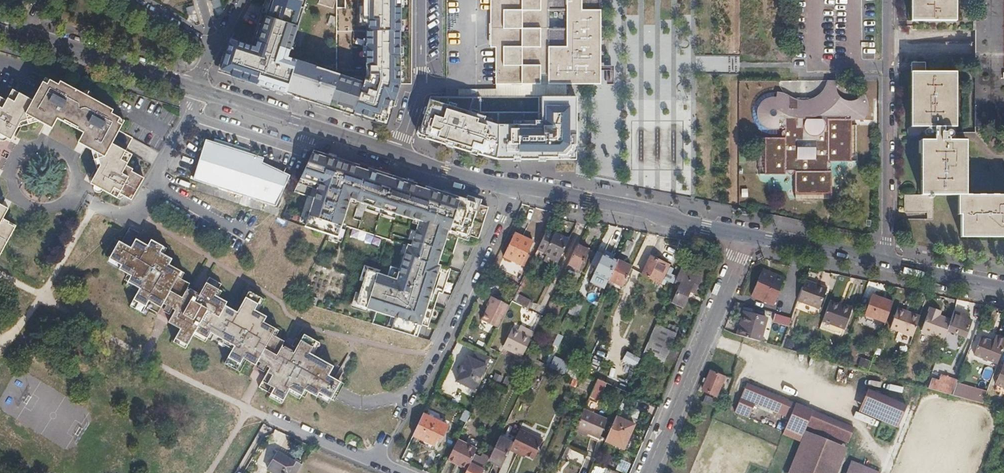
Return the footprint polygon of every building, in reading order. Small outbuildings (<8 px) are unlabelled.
[(254,48),(231,41),(220,75),(352,119),(364,82),(286,58),(304,0),(271,0),(254,48)] [(548,84),(566,84),(575,84),(601,84),(601,0),(495,0),(495,84),(540,84),(540,76),(548,76),(548,84)] [(913,20),(952,20),(953,0),(913,0),(913,20)] [(974,127),(1003,127),(1003,0),(975,0),(974,127)] [(960,195),(962,195),(963,140),(952,140),(952,133),(953,127),(953,72),(924,72),(924,64),(924,63),(923,62),(911,62),(911,63),(910,63),(910,72),(913,72),(913,126),(927,126),(927,128),(926,128),(925,129),(924,131),(924,133),(925,134),(926,135),(927,140),(923,140),(922,194),(919,194),(905,194),(904,195),(903,197),(904,212),(927,212),(927,218),(927,219),(931,219),(932,219),(933,218),(933,195),(957,195),(960,195)] [(115,185),(118,178),(126,181),(125,183),(136,188),(146,165),(129,157),(134,146),(128,143),(129,140),(115,133),(121,119),(126,110),(113,104),(114,101),(60,74),(58,77),(46,70),(42,78),(34,94),(19,87),(18,89),(12,86),(6,97),(0,94),(0,128),(14,135),(21,121),(41,114),(54,120),(59,112),(85,124),(81,134),(96,141),(102,159),(95,175),(115,185)] [(575,146),(575,98),(542,98),(542,124),(538,124),(538,127),(514,127),(514,126),(498,126),(484,122),(485,118),(431,101),(420,134),(430,137),(430,140),(437,142),(445,144),(446,143),(453,146),(453,147),(469,152),(470,149),(478,151),(477,154),(498,160),(538,160),(538,158),(557,158),(557,157),(566,157),(575,148),(575,146)] [(784,138),(770,138),(771,174),(785,174),(785,170),(786,171),(788,173),(789,174),(791,174),(793,172),(793,170),(795,171),(795,186),(831,186),(831,171),(826,171),(826,169),(828,169),(830,168),(830,165),(830,164),(828,162),(826,162),(826,161),(843,161),(844,119),(827,119),(827,125),(825,125),(824,122),(823,119),(820,117),(817,115),(815,115),(815,116),(812,116),(812,115),(808,116),(805,118),(803,122),(803,125),(797,125),(797,109),(778,109),(778,128),(785,128),(785,130),(784,130),(782,132),(782,134),(783,136),(784,137),(784,138)] [(206,141),(193,181),(276,207),(290,176),(262,164),(264,160),(206,141)] [(349,201),(416,223),(397,281),(366,270),(355,306),(386,317),(420,328),(421,325),(451,234),(461,238),(470,240),(471,237),(480,208),(309,152),(298,184),(315,190),(302,229),(336,240),(349,201)] [(118,178),(115,185),(122,188),(125,183),(126,181),(118,178)] [(8,251),(22,220),(9,214),(14,203),(0,197),(0,195),(0,247),(8,251)] [(962,195),(960,195),(960,215),(960,234),(1003,234),(1003,195),(965,195),(962,195)] [(488,210),(480,208),(471,237),(478,239),(488,210)] [(195,332),(208,339),(231,352),(229,358),(241,365),(245,359),(268,373),(261,385),(286,399),(293,387),(304,393),(328,407),(331,401),(343,380),(332,374),(337,364),(313,351),(316,345),(305,339),(299,350),(286,343),(288,339),(274,331),(275,329),(264,322),(267,317),(255,311),(258,305),(247,299),(239,313),(227,306),(228,303),(216,296),(223,285),(211,278),(201,295),(189,288),(191,284),(179,278),(182,273),(170,266),(172,261),(161,254),(164,248),(152,242),(149,246),(136,239),(138,234),(128,229),(120,242),(117,241),(108,258),(120,265),(118,270),(131,277),(128,283),(139,290),(134,299),(146,306),(150,301),(174,315),(170,322),(181,329),(176,338),(188,344),(195,332)] [(545,232),(537,248),(546,253),(556,233),(555,232),(553,236),(545,232)] [(560,235),(556,233),(546,253),(550,254),(560,235)] [(442,294),(461,238),(451,234),(421,325),(428,327),(440,293),(442,294)] [(516,234),(505,257),(520,265),(532,241),(516,234)] [(570,239),(560,235),(550,254),(559,259),(570,239)] [(634,244),(626,240),(621,253),(628,256),(634,244)] [(568,264),(580,270),(589,251),(578,245),(568,264)] [(608,280),(617,261),(603,255),(594,274),(608,280)] [(651,257),(642,275),(660,283),(662,278),(673,283),(676,277),(670,274),(672,269),(668,267),(669,265),(651,257)] [(631,269),(631,268),(617,261),(608,280),(622,287),(623,285),(631,269)] [(700,277),(681,268),(674,284),(679,286),(672,302),(683,307),(689,291),(694,293),(700,277)] [(640,274),(631,269),(623,285),(633,290),(640,274)] [(773,278),(760,273),(751,297),(774,306),(779,293),(777,293),(783,279),(774,275),(773,278)] [(798,301),(810,305),(818,285),(806,280),(798,301)] [(818,285),(810,305),(819,309),(827,288),(818,285)] [(827,288),(819,309),(821,309),(828,288),(827,288)] [(524,298),(516,294),(512,301),(521,305),(524,298)] [(865,315),(887,323),(894,302),(873,295),(865,315)] [(498,330),(509,306),(490,297),(487,305),(489,306),(482,322),(498,330)] [(831,302),(823,322),(845,329),(853,308),(843,304),(842,306),(831,302)] [(899,308),(891,328),(913,336),(920,316),(899,308)] [(922,328),(932,331),(939,311),(929,308),(922,328)] [(939,311),(932,331),(945,336),(947,330),(950,320),(939,316),(941,312),(939,311)] [(950,320),(947,330),(965,337),(971,320),(963,317),(964,315),(954,311),(950,320)] [(745,338),(759,342),(765,319),(744,313),(738,336),(745,338)] [(775,321),(789,325),(792,318),(777,313),(775,321)] [(656,324),(640,362),(660,371),(676,334),(656,324)] [(518,332),(531,338),(535,333),(520,326),(518,332)] [(504,348),(522,358),(523,355),(526,349),(531,338),(518,332),(513,329),(504,347),(504,348)] [(996,365),(1003,344),(1003,341),(995,338),(993,344),(981,339),(974,357),(996,365)] [(526,349),(523,355),(531,358),(534,352),(526,349)] [(493,359),(478,352),(474,360),(469,358),(466,366),(462,372),(458,382),(478,392),(493,359)] [(866,368),(869,360),(860,357),(857,365),(866,368)] [(555,358),(550,368),(565,375),(569,364),(555,358)] [(1001,387),(1003,379),(1003,364),(996,385),(1001,387)] [(717,373),(710,370),(702,390),(716,396),(724,377),(717,373)] [(936,382),(933,391),(952,396),(955,387),(958,381),(939,375),(936,382)] [(929,379),(925,389),(933,391),(936,382),(929,379)] [(746,385),(736,412),(751,418),(755,407),(789,420),(783,435),(801,442),(813,411),(746,385)] [(955,387),(952,396),(983,405),(986,396),(955,387)] [(868,391),(860,414),(898,430),(906,408),(868,391)] [(700,402),(718,409),(720,402),(703,394),(700,402)] [(608,419),(584,408),(575,427),(588,433),(599,438),(608,419)] [(423,414),(412,436),(433,446),(436,440),(440,442),(448,426),(423,414)] [(818,415),(812,433),(848,447),(855,429),(818,415)] [(634,425),(616,416),(605,441),(624,450),(634,425)] [(575,427),(574,431),(586,437),(588,433),(575,427)] [(512,443),(509,450),(526,457),(527,455),(535,459),(543,440),(520,429),(512,443)] [(791,472),(838,472),(847,450),(807,434),(791,472)] [(488,460),(502,466),(509,450),(512,443),(499,437),(489,458),(488,460)] [(457,443),(448,462),(456,466),(458,463),(468,468),(476,452),(457,443)] [(567,446),(562,454),(577,464),(582,457),(567,446)] [(466,472),(482,472),(488,460),(489,458),(476,452),(468,468),(467,471),(466,472)] [(300,466),(278,453),(269,470),(274,472),(296,472),(300,466)] [(624,472),(626,472),(630,463),(619,459),(615,469),(624,472)] [(604,466),(593,463),(591,472),(602,472),(604,466)] [(849,472),(876,472),(852,463),(849,472)]
